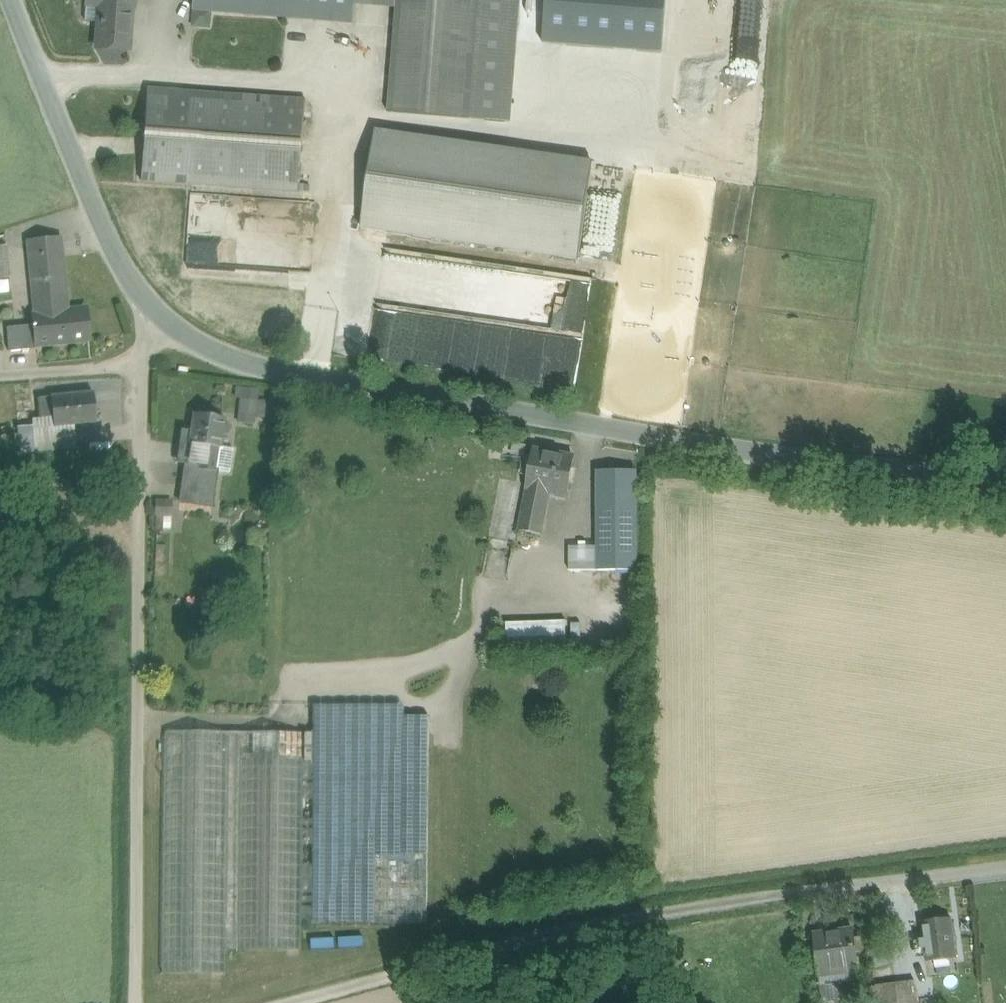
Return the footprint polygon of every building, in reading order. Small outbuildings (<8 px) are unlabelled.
[(86,23),(99,24),(99,20),(126,21),(132,22),(133,9),(135,9),(135,0),(88,0),(86,23)] [(195,10),(354,23),(356,5),(356,0),(195,0),(195,10)] [(397,8),(389,112),(469,119),(479,0),(398,0),(397,8)] [(469,119),(511,122),(520,0),(479,0),(469,119)] [(126,21),(99,20),(99,24),(97,49),(130,52),(130,50),(124,49),(126,21)] [(308,101),(148,90),(142,182),(301,193),(308,101)] [(592,162),(376,130),(362,228),(578,259),(592,162)] [(317,204),(192,195),(190,229),(315,238),(317,204)] [(315,238),(190,229),(187,265),(312,274),(315,238)] [(64,239),(28,243),(30,259),(65,255),(64,239)] [(0,247),(0,280),(12,279),(8,246),(0,247)] [(578,386),(592,275),(413,253),(406,306),(376,303),(373,329),(388,331),(400,328),(407,359),(411,330),(427,326),(425,340),(425,338),(421,365),(475,372),(500,366),(499,365),(486,363),(484,351),(498,347),(502,348),(535,340),(516,338),(532,334),(512,331),(511,325),(538,328),(538,324),(549,367),(547,382),(578,386)] [(65,255),(30,259),(36,317),(71,313),(65,255)] [(36,317),(35,317),(36,326),(38,346),(39,345),(91,340),(88,311),(71,313),(36,317)] [(36,326),(8,329),(10,353),(40,350),(39,345),(38,346),(36,326)] [(244,390),(238,428),(257,431),(259,418),(267,420),(269,405),(261,404),(263,393),(244,390)] [(95,393),(52,396),(54,416),(55,428),(73,426),(98,423),(95,393)] [(54,416),(52,396),(44,397),(46,417),(54,416)] [(227,420),(195,415),(193,430),(190,444),(204,447),(201,469),(187,467),(181,503),(213,508),(219,471),(217,471),(220,449),(222,449),(227,420)] [(55,428),(54,416),(46,417),(36,418),(36,426),(37,443),(38,451),(75,449),(73,426),(55,428)] [(36,426),(20,427),(20,435),(0,437),(0,445),(37,443),(36,426)] [(178,465),(187,467),(201,469),(204,447),(190,444),(193,430),(184,428),(178,465)] [(220,449),(217,471),(219,471),(230,473),(233,451),(222,449),(220,449)] [(576,460),(534,452),(528,488),(529,488),(520,532),(543,536),(549,504),(546,504),(548,492),(569,495),(576,460)] [(638,471),(598,471),(598,545),(598,572),(638,572),(638,471)] [(520,532),(529,488),(528,488),(495,482),(484,541),(517,548),(520,532)] [(411,517),(314,517),(314,554),(272,554),(271,697),(305,697),(305,696),(313,697),(313,707),(313,735),(304,734),(303,759),(301,924),(427,925),(429,718),(409,717),(409,707),(411,517)] [(598,572),(598,545),(573,545),(573,572),(598,572)] [(229,733),(165,732),(161,974),(226,975),(226,951),(229,733)] [(303,759),(240,758),(240,733),(229,733),(226,951),(301,952),(301,924),(303,759)] [(304,734),(240,733),(240,758),(303,759),(304,734)] [(951,919),(921,923),(926,963),(956,959),(951,919)] [(853,932),(813,937),(819,977),(820,977),(820,973),(856,968),(857,972),(858,971),(853,932)] [(892,953),(870,956),(872,969),(894,966),(892,953)] [(856,968),(820,973),(820,977),(819,977),(819,983),(836,981),(836,982),(858,979),(858,976),(857,972),(856,968)] [(819,983),(822,1002),(839,1002),(836,982),(836,981),(819,983)] [(876,987),(878,1002),(926,1002),(923,981),(876,987)] [(876,987),(860,989),(862,1002),(878,1002),(876,987)]
